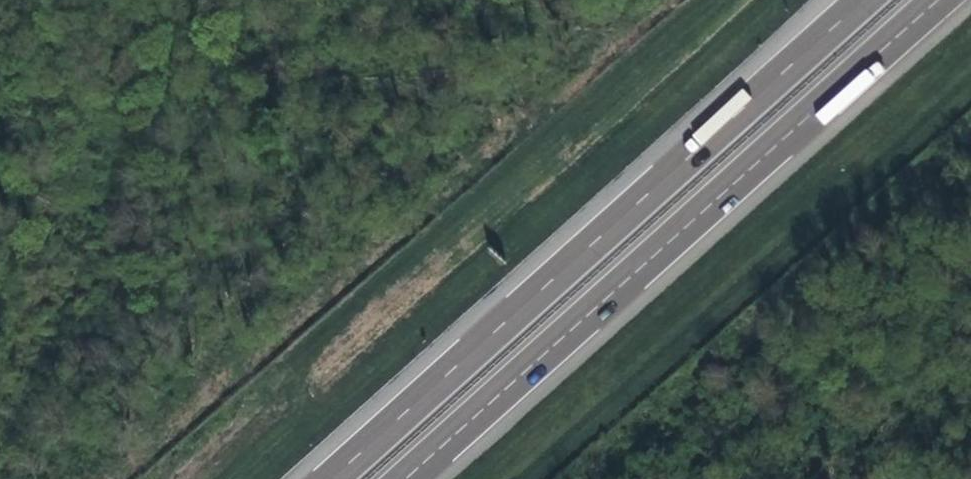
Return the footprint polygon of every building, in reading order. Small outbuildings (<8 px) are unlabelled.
[(826,124),(871,76),(863,68),(818,116),(826,124)]
